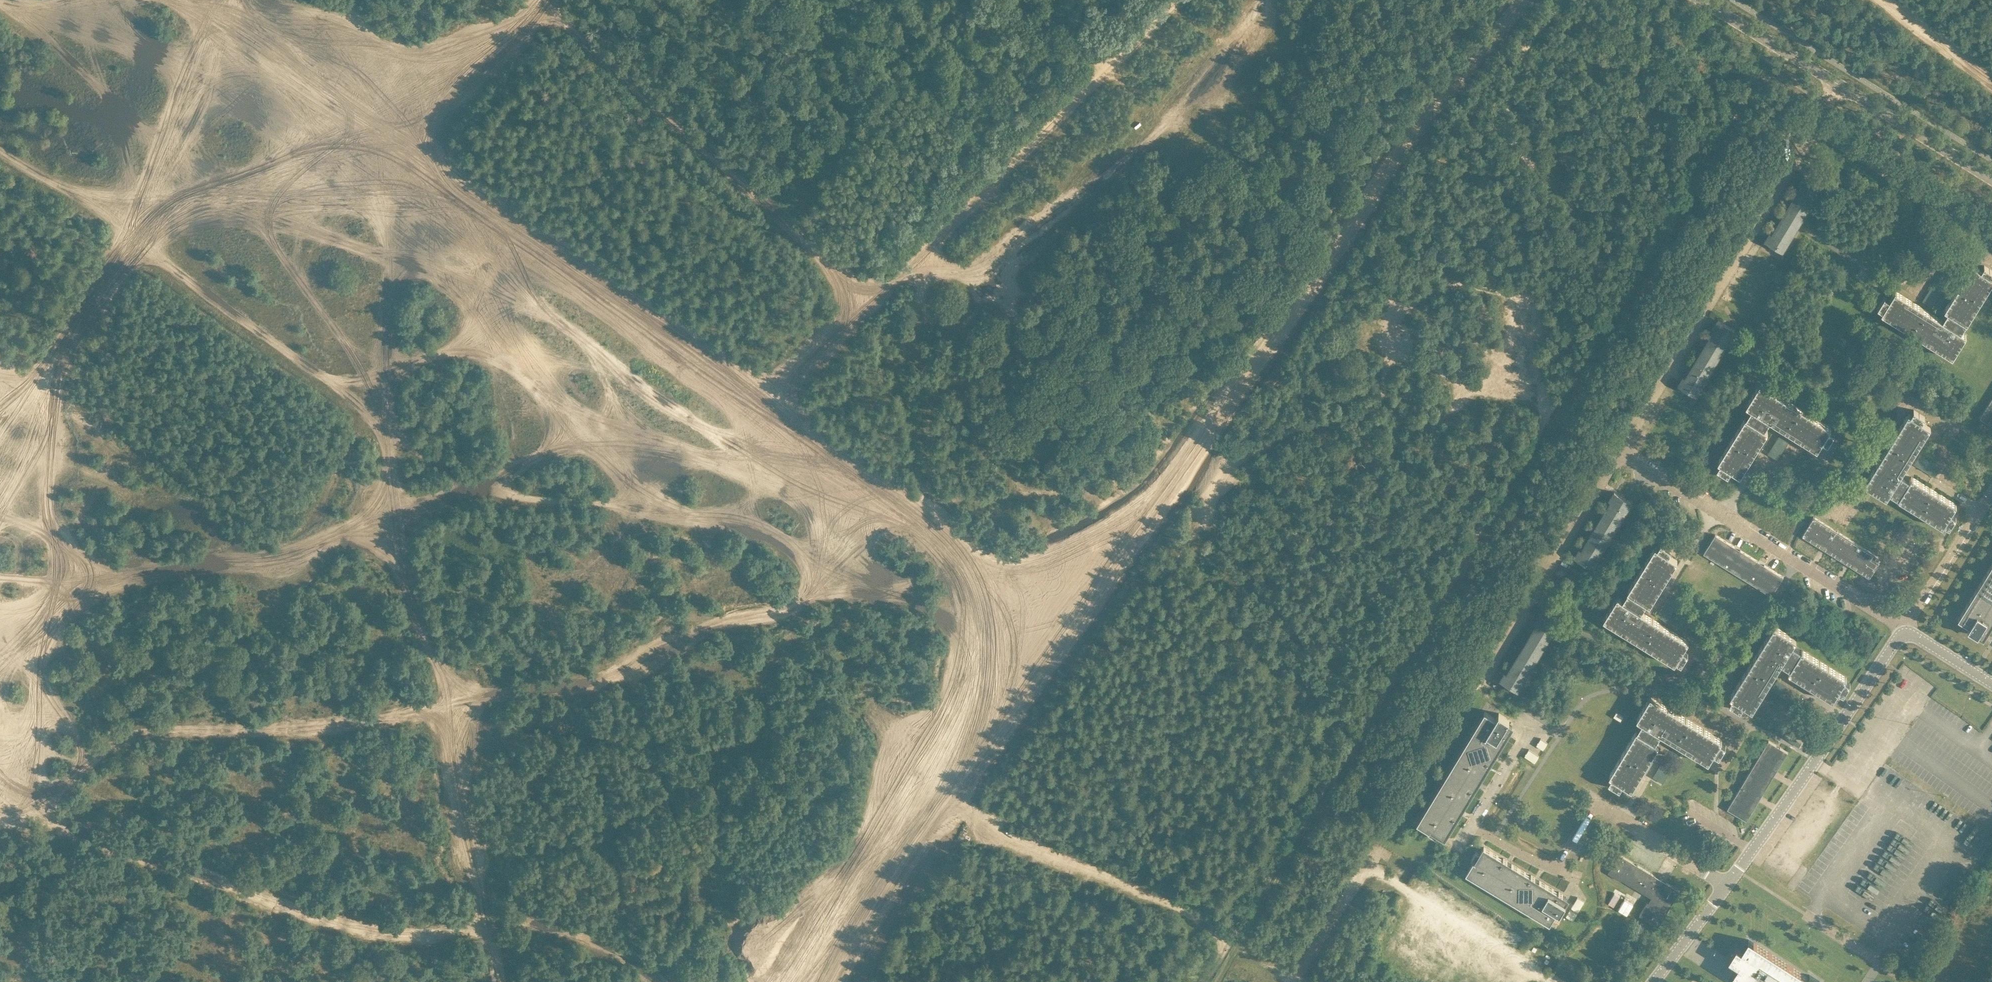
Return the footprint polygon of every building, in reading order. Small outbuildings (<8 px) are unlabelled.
[(1766,240),(1782,250),(1821,186),(1805,176),(1803,178),(1805,179),(1803,182),(1801,181),(1800,183),(1802,184),(1772,234),(1770,233),(1769,235),(1771,236),(1768,239),(1767,238),(1766,240)] [(1769,249),(1772,250),(1781,256),(1783,253),(1771,246),(1769,249)] [(1881,313),(1953,357),(1966,335),(1961,331),(1966,323),(1967,323),(1991,283),(1991,270),(1984,265),(1981,270),(1972,265),(1944,309),(1948,312),(1943,320),(1895,291),(1888,302),(1883,299),(1878,308),(1883,311),(1881,313)] [(1922,301),(1932,307),(1945,286),(1935,280),(1922,301)] [(1679,384),(1696,394),(1735,329),(1718,319),(1717,321),(1719,322),(1716,326),(1715,325),(1714,327),(1716,328),(1686,378),(1684,377),(1682,379),(1684,379),(1682,383),(1680,382),(1679,384)] [(1830,430),(1831,428),(1760,383),(1746,406),(1751,409),(1746,418),(1746,417),(1718,462),(1720,463),(1717,468),(1728,475),(1731,470),(1740,476),(1768,431),(1764,429),(1770,420),(1817,450),(1823,441),(1828,444),(1835,433),(1830,430)] [(1980,418),(1991,425),(1991,398),(1980,418)] [(1864,484),(1886,498),(1890,493),(1898,498),(1898,499),(1943,526),(1944,524),(1949,527),(1956,516),(1951,513),(1957,504),(1912,476),(1910,480),(1901,474),(1931,427),(1922,422),(1925,416),(1914,409),(1911,415),(1908,413),(1864,484)] [(1768,454),(1777,460),(1790,439),(1781,433),(1768,454)] [(1914,464),(1935,477),(1941,467),(1920,454),(1914,464)] [(1613,494),(1615,495),(1613,498),(1611,497),(1610,499),(1612,500),(1582,550),(1580,549),(1579,551),(1580,552),(1578,555),(1577,554),(1575,556),(1592,566),(1631,502),(1614,492),(1613,494)] [(1802,535),(1821,547),(1822,546),(1827,549),(1826,550),(1845,562),(1846,560),(1852,564),(1851,566),(1870,578),(1882,558),(1843,534),(1814,516),(1802,535)] [(1704,553),(1772,595),(1784,576),(1764,564),(1763,566),(1758,563),(1759,561),(1740,549),(1739,551),(1734,548),(1735,546),(1715,534),(1704,553)] [(1669,555),(1672,550),(1661,543),(1657,548),(1655,546),(1627,591),(1628,592),(1623,600),(1617,597),(1603,619),(1675,663),(1676,661),(1681,664),(1688,653),(1683,650),(1689,641),(1641,611),(1646,603),(1650,605),(1677,560),(1669,555)] [(1958,619),(1969,626),(1967,629),(1978,635),(1978,634),(1983,637),(1986,632),(1987,632),(1989,628),(1986,626),(1989,622),(1991,623),(1991,564),(1958,619)] [(1670,595),(1666,601),(1657,615),(1667,621),(1680,601),(1670,595)] [(1501,680),(1517,690),(1556,625),(1540,615),(1539,617),(1540,618),(1538,621),(1537,620),(1535,622),(1537,624),(1507,673),(1505,672),(1504,674),(1506,675),(1504,678),(1502,678),(1501,680)] [(1729,703),(1740,710),(1743,705),(1752,711),(1782,663),(1790,668),(1788,672),(1833,700),(1838,691),(1843,694),(1850,683),(1845,680),(1847,677),(1802,650),(1793,645),(1797,639),(1774,625),(1730,697),(1732,698),(1729,703)] [(1772,689),(1792,702),(1798,692),(1794,690),(1778,680),(1772,689)] [(1609,776),(1612,777),(1609,782),(1620,789),(1623,784),(1632,789),(1659,744),(1656,742),(1661,733),(1709,762),(1714,753),(1719,756),(1726,745),(1721,742),(1722,740),(1650,696),(1637,719),(1642,722),(1637,731),(1637,730),(1609,776)] [(1417,823),(1429,830),(1431,828),(1445,837),(1454,822),(1451,821),(1452,820),(1454,816),(1457,818),(1460,814),(1459,813),(1471,794),(1468,793),(1471,788),(1474,790),(1476,786),(1487,767),(1485,765),(1488,761),(1491,763),(1493,758),(1504,739),(1502,738),(1504,733),(1507,735),(1510,731),(1509,730),(1512,725),(1508,723),(1510,719),(1499,713),(1496,718),(1485,711),(1417,823)] [(1614,716),(1621,720),(1623,716),(1617,712),(1614,716)] [(1536,745),(1543,749),(1548,742),(1541,738),(1536,745)] [(1727,809),(1739,815),(1747,820),(1758,801),(1757,800),(1760,795),(1761,796),(1773,776),(1771,775),(1775,770),(1776,771),(1788,752),(1769,740),(1727,809)] [(1525,756),(1535,763),(1539,756),(1529,749),(1525,756)] [(1653,777),(1663,783),(1675,762),(1666,756),(1653,777)] [(1502,861),(1497,858),(1499,856),(1484,847),(1476,861),(1474,860),(1466,872),(1550,923),(1557,911),(1560,913),(1566,903),(1565,902),(1568,897),(1563,894),(1559,891),(1557,894),(1553,892),(1554,889),(1535,878),(1536,877),(1531,875),(1530,878),(1526,875),(1525,875),(1526,872),(1507,861),(1508,860),(1504,858),(1502,861)] [(1639,915),(1658,926),(1666,913),(1666,912),(1668,908),(1669,909),(1680,890),(1667,882),(1666,883),(1655,877),(1655,875),(1637,864),(1636,865),(1632,862),(1633,862),(1619,854),(1608,872),(1622,880),(1622,879),(1653,897),(1649,903),(1647,902),(1639,915)] [(1571,907),(1578,912),(1585,901),(1578,897),(1571,907)] [(1566,916),(1573,920),(1578,913),(1570,909),(1566,916)] [(1729,959),(1738,965),(1733,973),(1747,981),(1820,981),(1821,981),(1810,974),(1809,977),(1749,939),(1742,950),(1737,947),(1729,959)]
